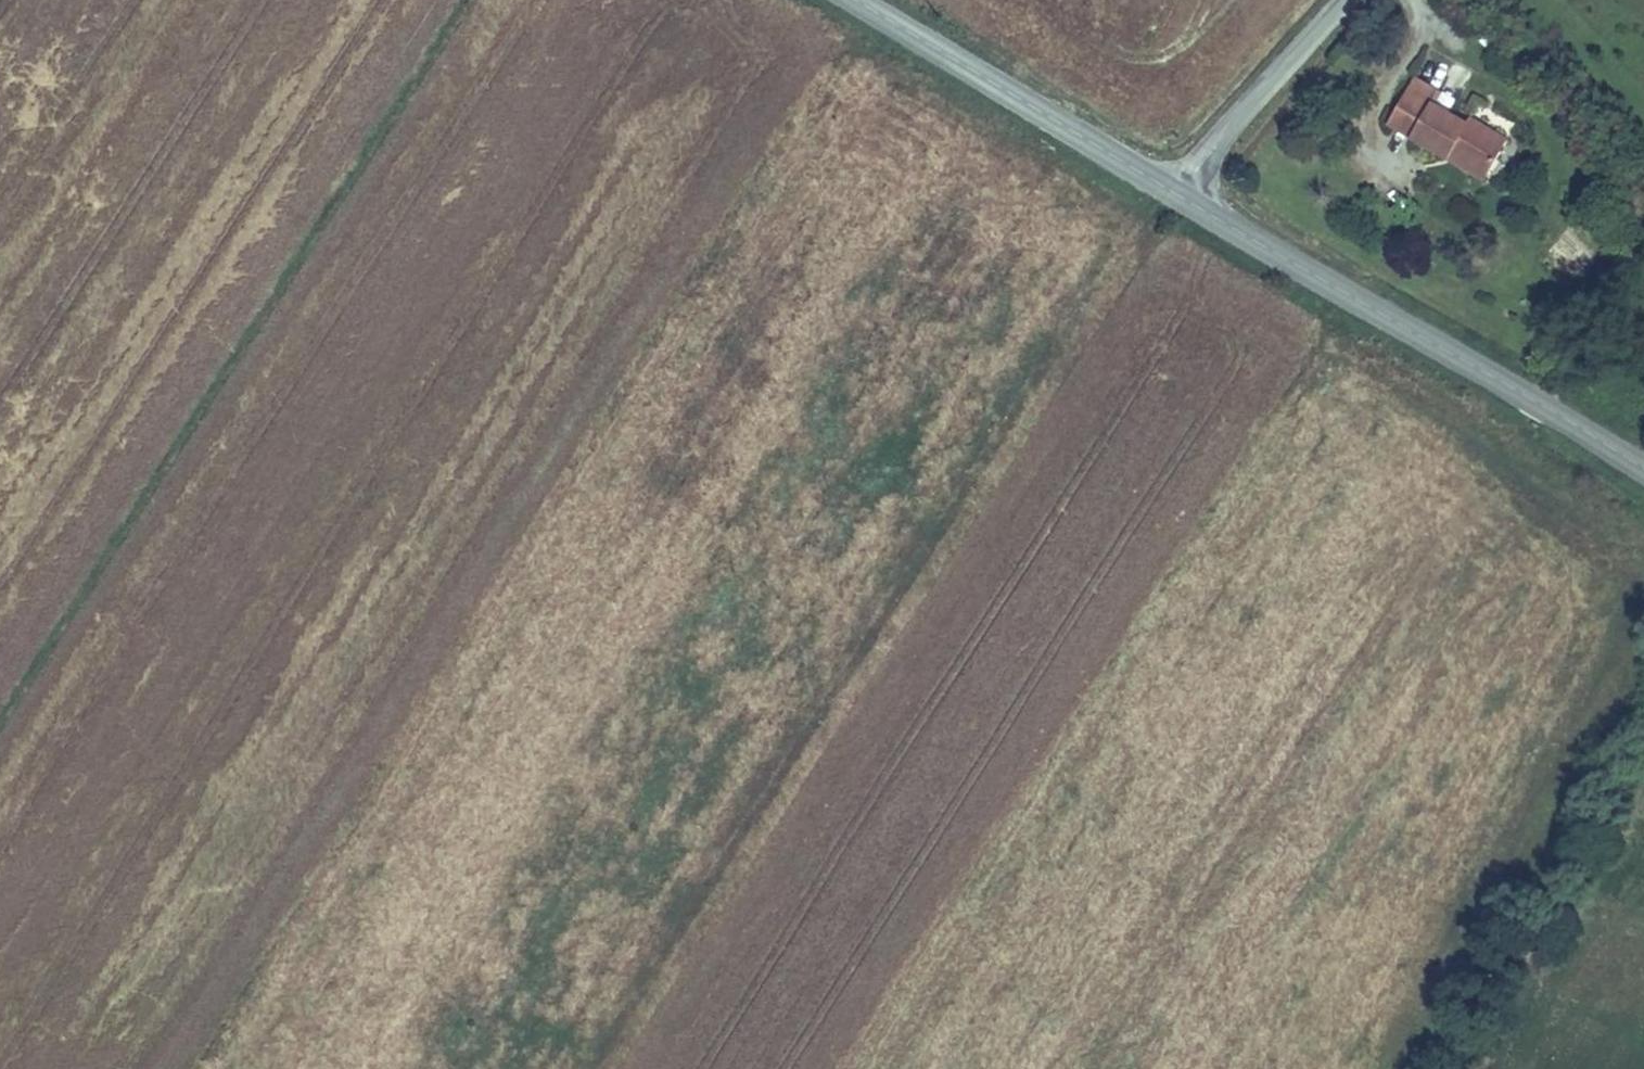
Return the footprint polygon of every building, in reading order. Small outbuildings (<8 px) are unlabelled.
[(1436,85),(1429,98),(1465,117),(1468,112),(1472,104),(1436,85)] [(1410,134),(1449,154),(1453,147),(1491,167),(1509,133),(1468,112),(1465,117),(1429,98),(1410,134)] [(1453,147),(1449,154),(1487,175),(1491,167),(1453,147)]
